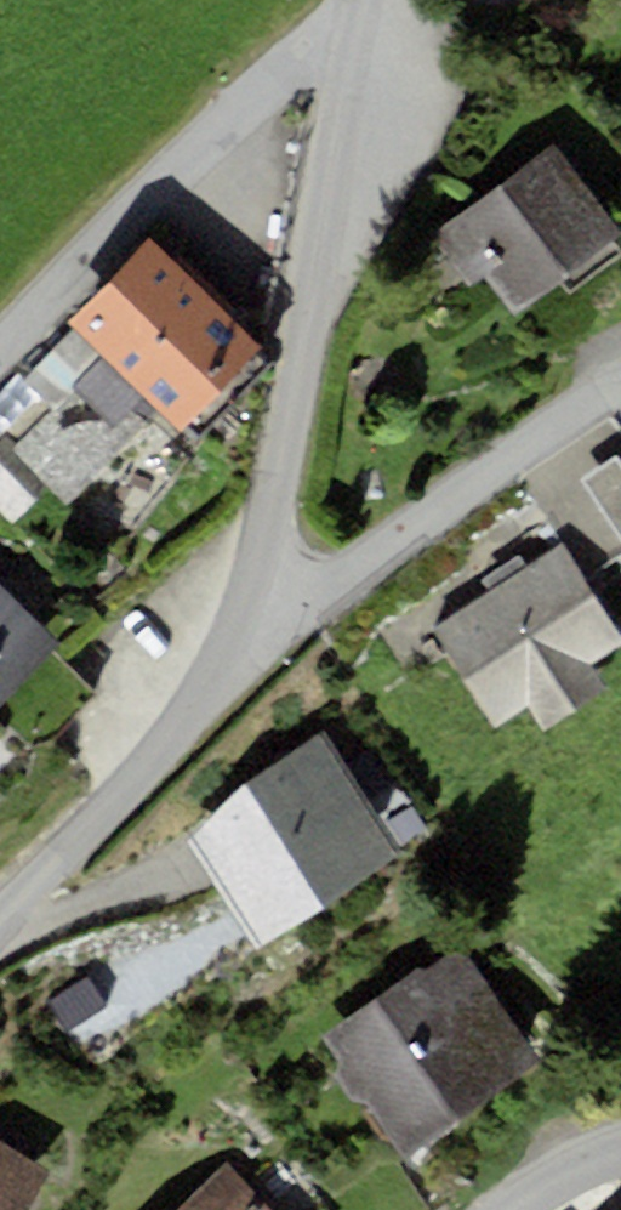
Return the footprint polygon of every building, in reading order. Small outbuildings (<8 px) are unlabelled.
[(431,235),(470,288),(487,276),(516,314),(620,237),(620,229),(557,143),(431,235)] [(151,233),(68,319),(77,327),(26,379),(57,409),(17,451),(52,485),(68,500),(159,406),(185,432),(268,346),(151,233)] [(17,451),(3,438),(0,441),(0,509),(15,523),(52,485),(17,451)] [(618,456),(581,480),(620,542),(620,461),(618,456)] [(431,627),(493,725),(530,702),(545,727),(608,687),(592,662),(620,644),(620,634),(564,543),(431,627)] [(58,643),(0,586),(0,701),(58,643)] [(246,780),(190,840),(262,947),(406,851),(324,730),(246,780)] [(416,967),(323,1037),(409,1153),(541,1055),(459,945),(421,974),(416,967)] [(120,990),(80,1012),(103,1054),(143,1032),(120,990)] [(0,1142),(0,1209),(25,1209),(48,1170),(0,1142)] [(230,1162),(176,1209),(272,1209),(230,1162)]
